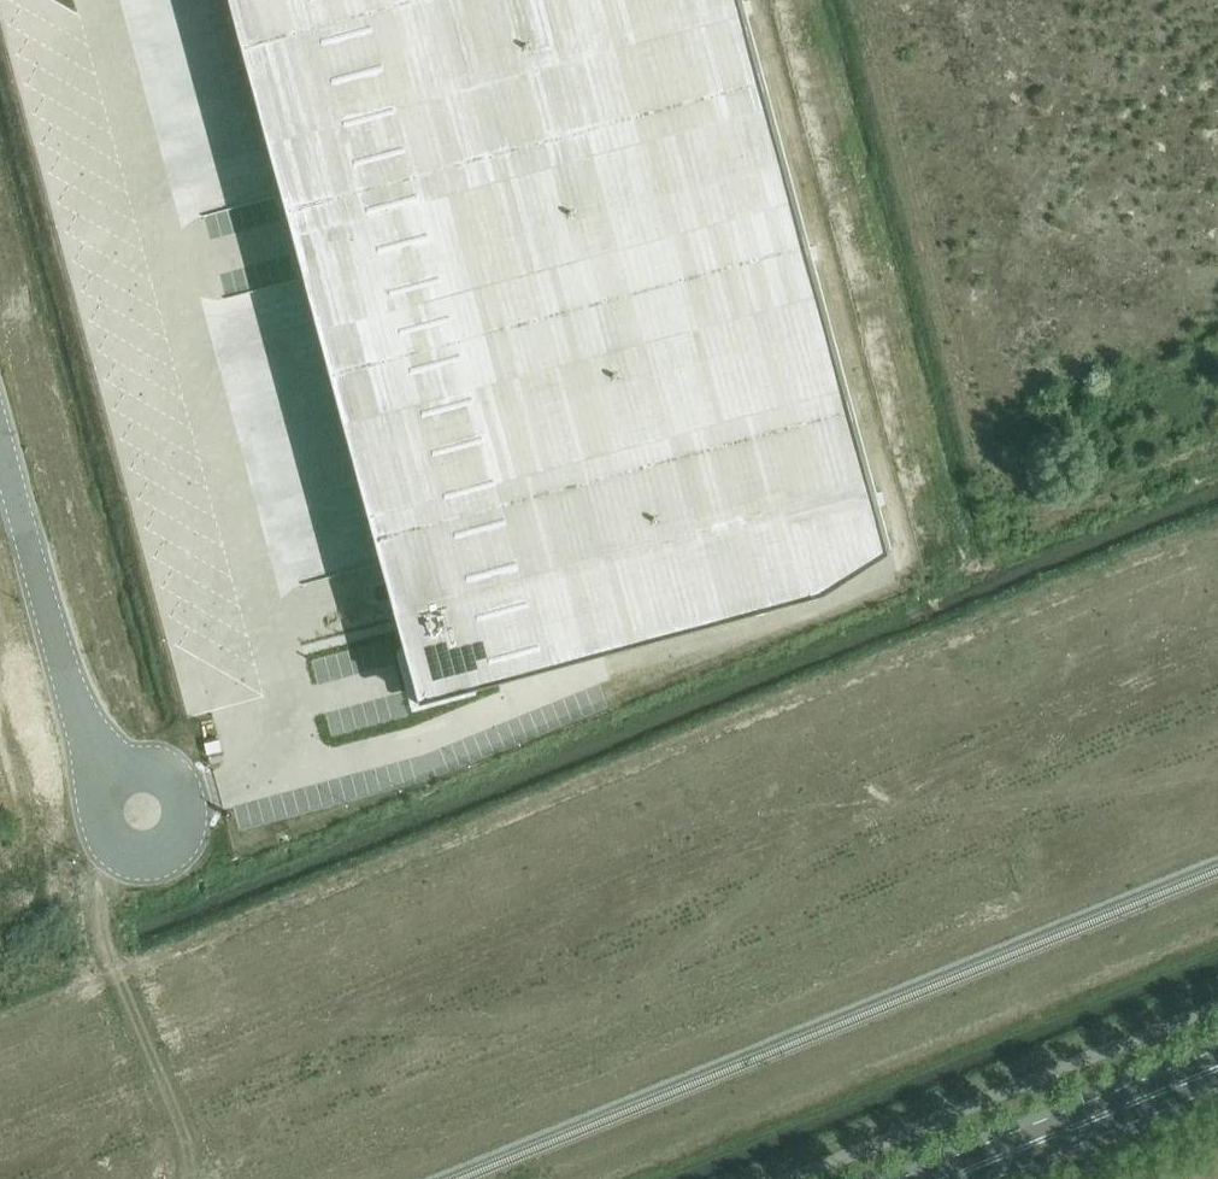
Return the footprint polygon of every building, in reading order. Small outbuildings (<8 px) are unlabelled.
[(406,640),(403,641),(416,690),(823,580),(889,538),(743,0),(233,0),(406,640)]
